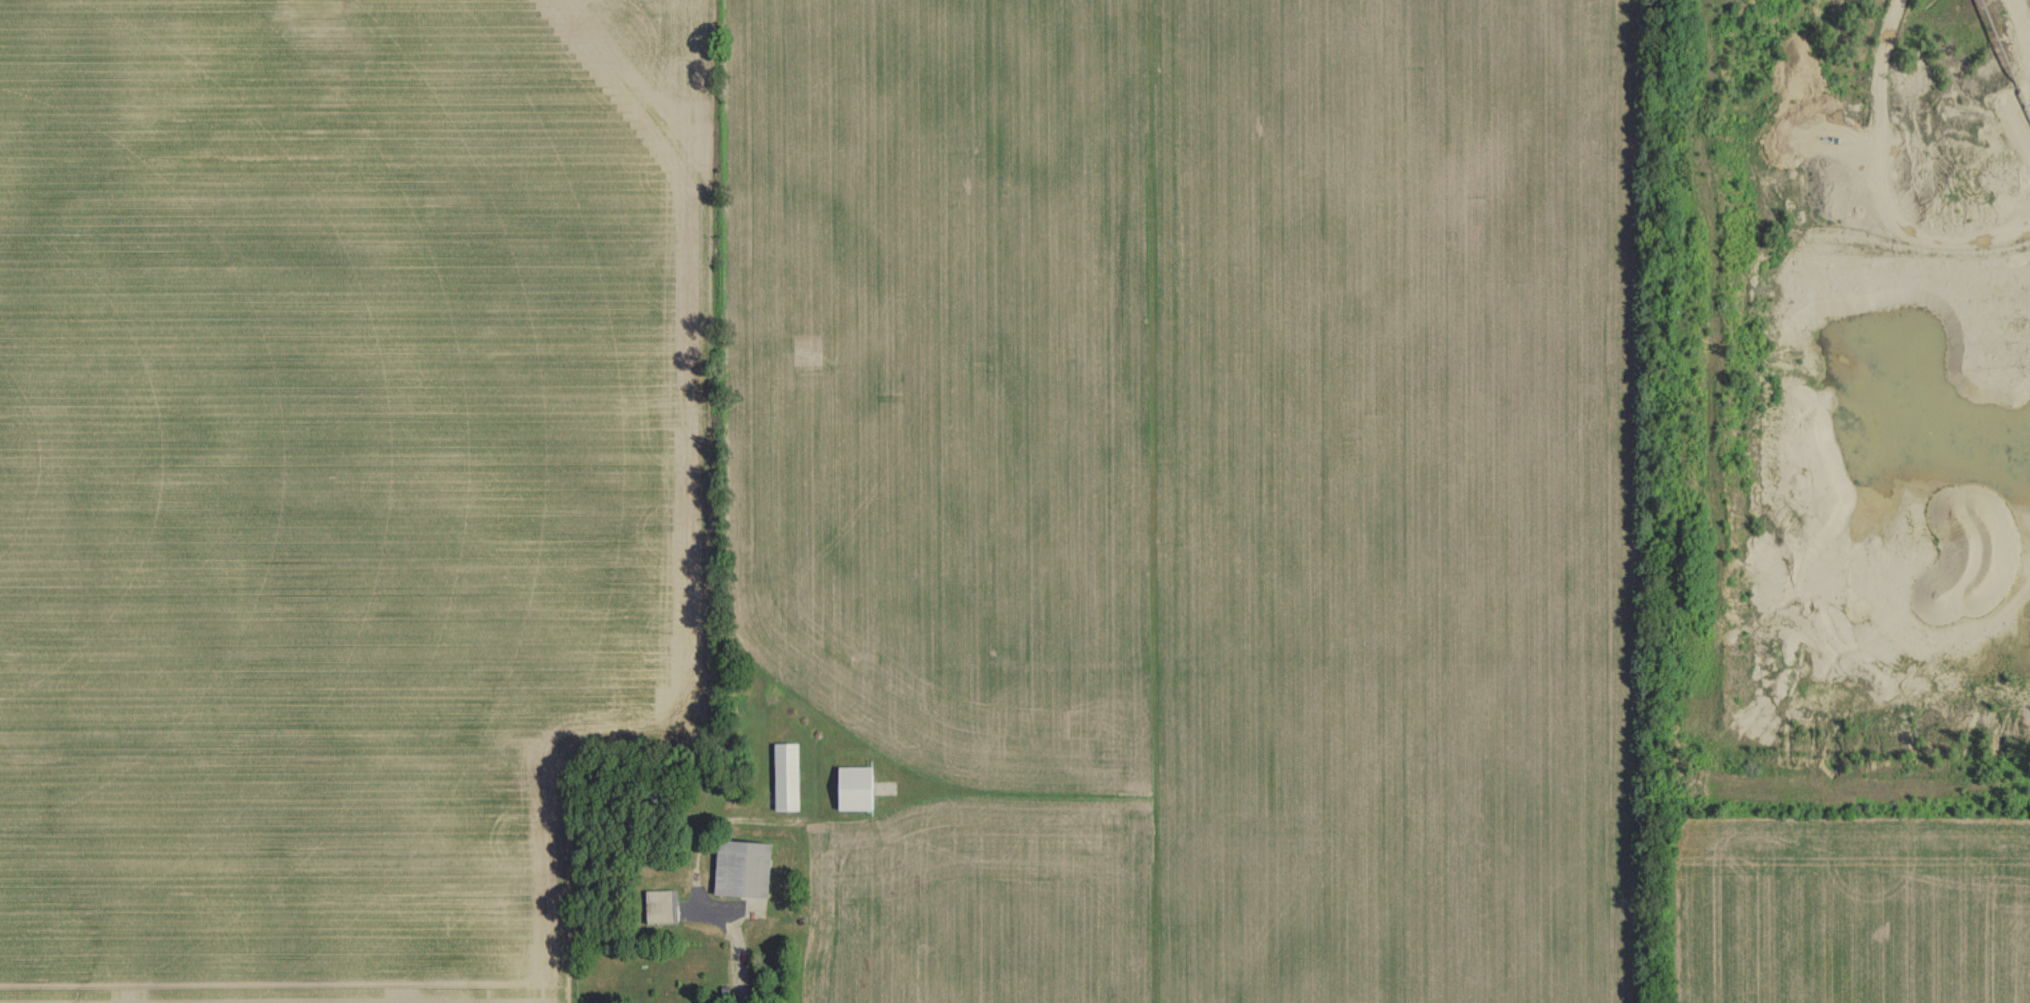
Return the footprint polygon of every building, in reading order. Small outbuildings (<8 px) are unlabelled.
[(1828,480),(1816,480),(1816,520),(1828,520),(1828,480)] [(800,743),(776,743),(776,810),(800,810),(800,743)] [(873,810),(873,767),(840,767),(840,810),(873,810)] [(716,896),(770,899),(773,843),(720,840),(716,896)] [(676,924),(675,890),(647,890),(647,924),(676,924)]
